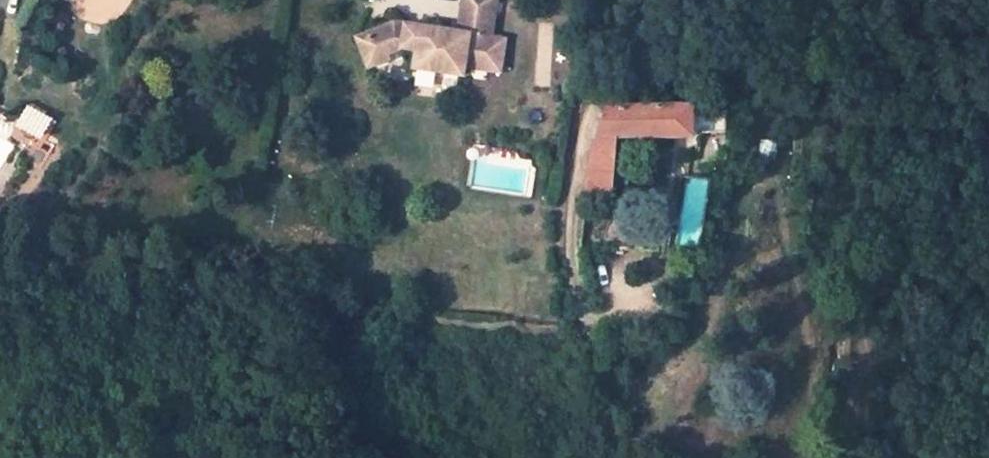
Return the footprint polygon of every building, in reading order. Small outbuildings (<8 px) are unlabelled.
[(468,27),(414,19),(400,24),(400,45),(425,49),(422,69),(472,76),(474,66),(506,71),(511,33),(493,30),(497,0),(472,0),(468,27)] [(695,109),(604,105),(598,122),(594,140),(589,166),(585,200),(615,201),(623,135),(695,135),(695,109)]
